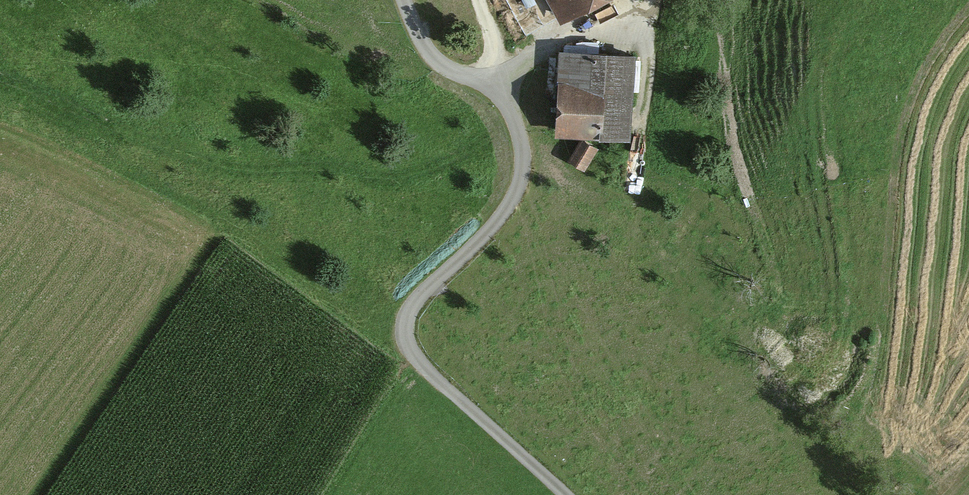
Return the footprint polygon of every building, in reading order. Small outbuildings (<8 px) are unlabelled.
[(562,18),(596,0),(553,0),(562,18)] [(635,57),(559,54),(555,139),(631,142),(635,57)] [(597,151),(579,141),(567,163),(584,173),(597,151)]
